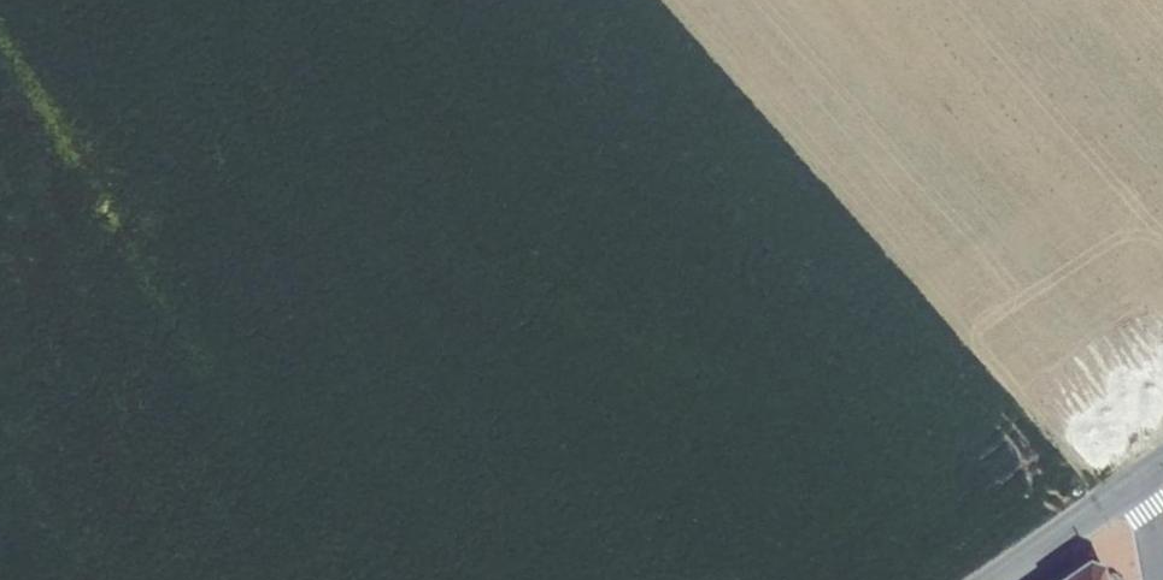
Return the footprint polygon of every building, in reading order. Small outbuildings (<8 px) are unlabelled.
[(1069,579),(1105,579),(1103,571),(1089,566),(1069,579)]
